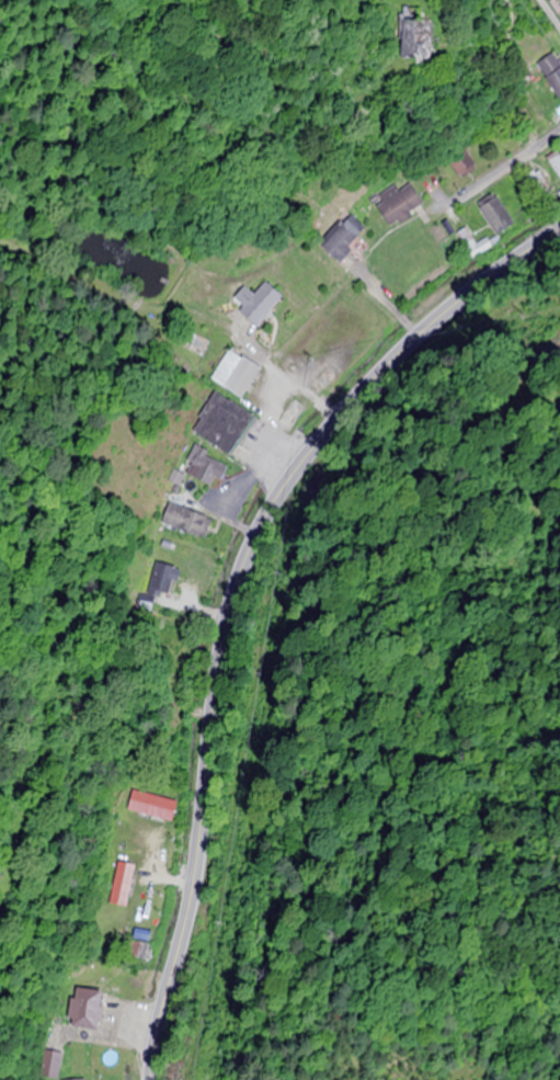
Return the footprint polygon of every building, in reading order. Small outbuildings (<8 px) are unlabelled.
[(411,64),(411,12),(396,12),(396,19),(385,20),(386,65),(411,64)] [(556,52),(534,67),(559,105),(559,58),(556,52)] [(445,159),(458,181),(476,170),(463,148),(445,159)] [(559,153),(549,160),(559,177),(559,154),(559,153)] [(385,185),(376,219),(408,228),(417,194),(385,185)] [(477,208),(498,237),(515,224),(494,195),(477,208)] [(335,262),(348,248),(353,253),(362,244),(356,237),(363,229),(347,214),(317,245),(335,262)] [(493,248),(488,239),(477,246),(465,227),(457,233),(475,260),(493,248)] [(227,305),(254,327),(279,297),(262,283),(251,297),(240,288),(227,305)] [(241,399),(258,368),(228,352),(211,383),(241,399)] [(230,455),(250,417),(211,397),(191,435),(230,455)] [(203,540),(210,519),(171,506),(164,527),(203,540)] [(150,815),(161,794),(146,786),(123,828),(132,833),(144,812),(150,815)] [(151,900),(133,901),(134,913),(152,912),(151,900)] [(91,1032),(100,994),(74,988),(65,1026),(91,1032)]
